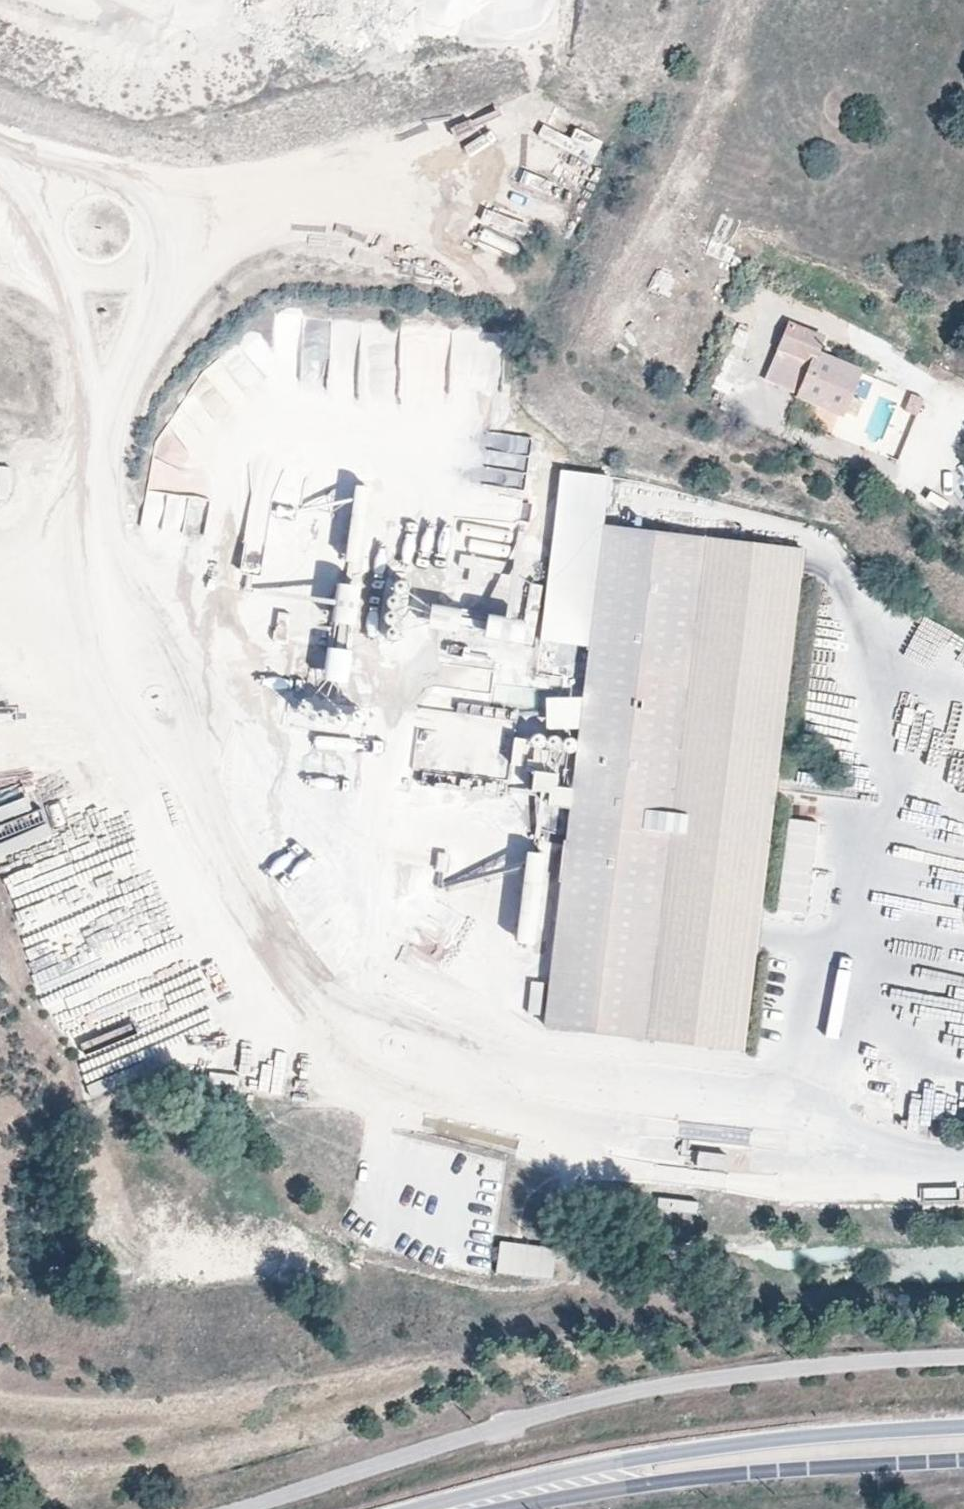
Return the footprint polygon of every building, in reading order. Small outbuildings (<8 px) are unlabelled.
[(603,141),(575,129),(571,138),(541,125),(537,136),(594,161),(603,141)] [(517,255),(521,245),(483,230),(479,240),(517,255)] [(844,416),(864,370),(817,351),(824,336),(790,323),(765,384),(794,396),(844,416)] [(499,333),(361,334),(361,381),(394,381),(394,371),(449,371),(450,400),(499,400),(499,333)] [(730,395),(740,362),(721,357),(711,389),(730,395)] [(224,364),(192,391),(219,423),(251,396),(224,364)] [(918,415),(925,398),(914,394),(907,411),(918,415)] [(831,430),(836,415),(821,410),(816,426),(831,430)] [(361,563),(372,484),(351,481),(340,560),(361,563)] [(164,493),(161,530),(200,533),(203,497),(164,493)] [(237,553),(248,570),(270,557),(283,579),(302,568),(290,549),(306,540),(284,504),(267,513),(277,529),(237,553)] [(766,858),(804,550),(624,528),(625,514),(608,511),(606,526),(603,526),(543,1024),(743,1048),(759,919),(793,923),(794,913),(808,915),(810,902),(816,898),(811,892),(814,866),(803,865),(804,863),(766,858)] [(333,594),(335,557),(313,555),(310,593),(333,594)] [(353,621),(354,581),(331,580),(329,620),(339,620),(353,621)] [(528,583),(519,640),(531,642),(540,585),(528,583)] [(422,622),(476,633),(480,613),(426,603),(422,622)] [(275,610),(272,637),(286,639),(289,611),(275,610)] [(480,612),(478,635),(516,639),(519,616),(480,612)] [(325,643),(319,676),(343,679),(348,647),(325,643)] [(552,783),(554,771),(529,768),(526,788),(543,790),(542,801),(565,804),(568,785),(552,783)] [(18,850),(16,840),(0,843),(0,854),(18,850)] [(547,874),(550,851),(521,848),(511,940),(540,942),(546,888),(555,889),(556,874),(547,874)] [(489,964),(488,912),(469,913),(471,964),(489,964)] [(807,925),(808,915),(794,913),(793,923),(792,928),(802,929),(807,925)] [(526,1012),(540,1014),(545,981),(530,979),(526,1012)] [(241,1088),(254,1090),(257,1065),(244,1064),(241,1088)] [(206,1085),(237,1088),(239,1074),(208,1071),(206,1085)] [(721,1167),(722,1153),(699,1153),(699,1167),(721,1167)] [(655,1199),(655,1212),(696,1213),(696,1200),(655,1199)] [(499,1238),(494,1272),(553,1280),(558,1247),(499,1238)]
